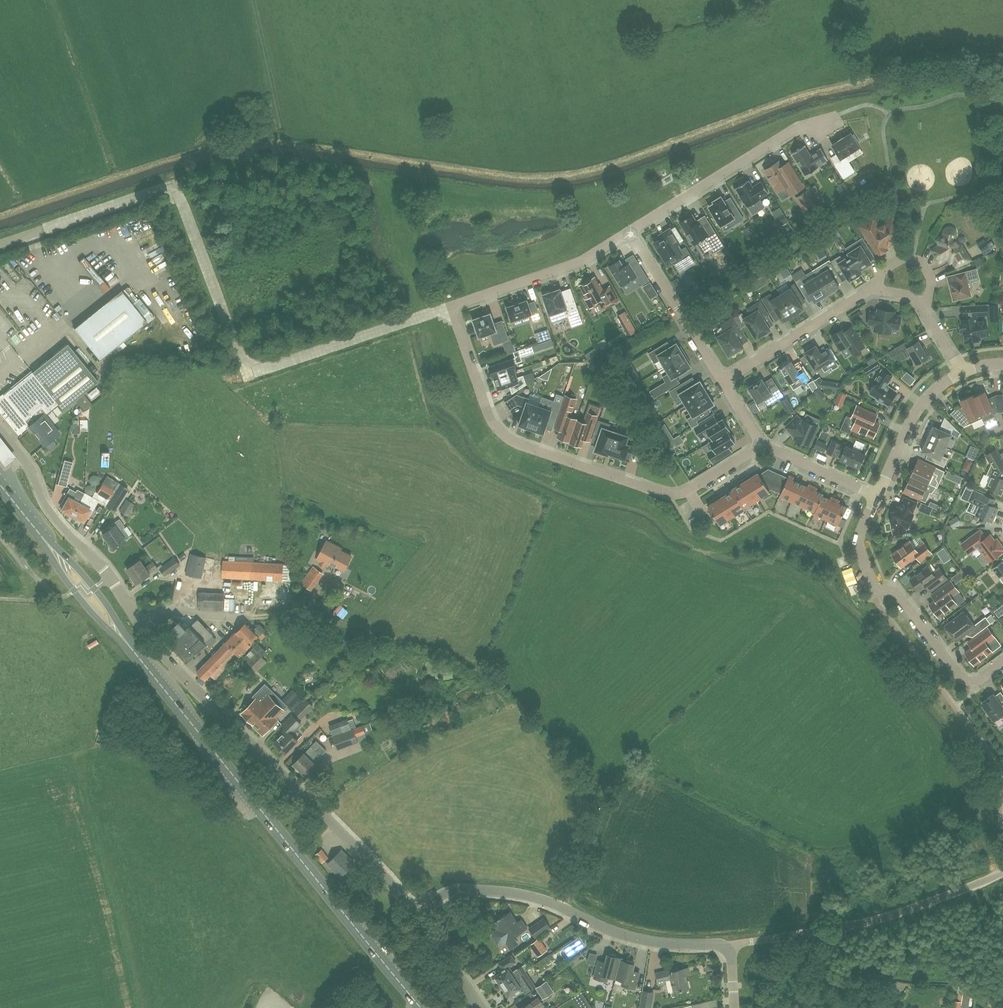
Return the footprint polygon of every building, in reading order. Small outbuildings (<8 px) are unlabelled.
[(839,141),(832,145),(843,162),(837,166),(836,164),(835,165),(844,178),(855,172),(845,156),(860,147),(856,142),(858,141),(854,134),(852,135),(851,134),(844,138),(839,140),(839,141)] [(820,148),(820,149),(810,155),(805,146),(806,146),(805,145),(792,154),(793,154),(806,175),(805,175),(805,176),(819,167),(818,167),(817,166),(827,160),(827,161),(828,160),(820,148)] [(804,187),(794,172),(789,163),(782,167),(779,162),(765,170),(768,175),(767,175),(777,192),(786,186),(791,195),(804,187)] [(749,180),(736,188),(748,207),(752,213),(764,206),(760,200),(760,198),(769,193),(762,182),(755,186),(756,186),(753,188),(749,180)] [(815,205),(806,192),(796,198),(805,211),(815,205)] [(818,206),(825,202),(820,195),(814,199),(818,206)] [(715,203),(710,207),(716,216),(714,217),(718,224),(720,223),(721,225),(728,221),(732,227),(744,219),(736,206),(729,210),(728,207),(727,208),(721,197),(714,202),(715,203)] [(780,226),(788,221),(784,214),(776,219),(780,226)] [(712,248),(714,253),(725,247),(709,221),(702,225),(700,222),(697,223),(696,221),(692,215),(687,218),(687,217),(685,219),(685,220),(680,223),(686,232),(685,234),(691,244),(693,243),(694,244),(696,243),(703,254),(712,248)] [(884,223),(878,227),(873,219),(861,227),(879,256),(887,250),(884,246),(888,244),(889,246),(900,239),(895,232),(900,229),(893,218),(884,224),(884,223)] [(964,253),(958,243),(955,238),(956,237),(956,235),(956,234),(956,233),(956,231),(955,231),(954,229),(953,229),(952,228),(951,228),(950,228),(948,228),(947,228),(946,229),(945,230),(944,231),(943,232),(943,234),(943,235),(943,236),(937,240),(940,245),(932,250),(939,262),(948,256),(950,257),(956,266),(971,260),(965,252),(964,253)] [(662,239),(654,243),(656,246),(655,247),(659,254),(660,253),(668,265),(674,262),(676,266),(690,257),(694,264),(695,263),(686,248),(682,251),(678,245),(680,244),(670,229),(660,235),(662,239)] [(864,252),(870,249),(863,238),(857,242),(858,244),(855,246),(857,249),(849,254),(861,273),(862,273),(860,270),(865,268),(865,269),(871,266),(870,264),(871,263),(864,252)] [(48,251),(54,260),(60,256),(55,247),(48,251)] [(91,258),(98,252),(95,249),(88,255),(91,258)] [(861,273),(849,254),(842,258),(840,256),(830,262),(837,273),(843,269),(850,280),(851,280),(852,281),(857,278),(856,276),(861,273)] [(620,260),(609,267),(621,286),(636,277),(642,285),(649,281),(638,262),(631,267),(629,264),(624,267),(620,260)] [(837,273),(830,262),(829,260),(813,271),(828,296),(834,292),(833,291),(839,287),(832,276),(838,273),(837,273)] [(783,278),(790,274),(785,266),(778,270),(783,278)] [(937,269),(940,274),(946,271),(943,266),(937,269)] [(957,281),(949,283),(954,300),(971,296),(969,289),(971,289),(972,288),(972,286),(971,281),(979,279),(976,270),(956,275),(957,281)] [(828,296),(813,271),(796,281),(804,294),(809,291),(815,302),(821,298),(822,300),(828,296)] [(585,283),(580,285),(587,298),(585,300),(590,308),(599,303),(603,310),(618,301),(610,286),(602,290),(594,277),(592,278),(590,278),(586,280),(585,283)] [(677,279),(672,282),(679,292),(684,289),(677,279)] [(758,279),(750,283),(755,291),(762,286),(758,279)] [(655,290),(650,282),(643,287),(648,295),(655,290)] [(790,289),(781,295),(795,317),(800,314),(798,312),(803,309),(800,304),(797,298),(802,295),(795,283),(789,287),(790,289)] [(545,295),(543,295),(546,302),(544,302),(547,311),(548,310),(550,315),(559,312),(561,319),(569,316),(572,327),(583,323),(575,302),(566,306),(560,289),(551,292),(550,291),(544,293),(545,295)] [(121,290),(74,328),(100,360),(147,322),(121,290)] [(789,321),(795,317),(781,295),(774,299),(771,293),(762,299),(769,310),(774,307),(780,317),(783,322),(788,319),(789,321)] [(527,301),(507,308),(512,321),(531,314),(533,321),(541,319),(536,304),(529,306),(527,301)] [(745,319),(748,325),(757,338),(762,335),(763,337),(769,333),(768,331),(769,330),(768,327),(763,319),(769,315),(760,302),(748,309),(751,315),(745,319)] [(988,315),(988,307),(964,308),(965,319),(961,320),(962,324),(960,324),(962,332),(964,332),(965,342),(981,339),(980,337),(989,336),(986,319),(977,321),(976,315),(988,315)] [(894,312),(878,310),(877,313),(870,312),(868,325),(875,326),(874,330),(891,333),(892,328),(899,330),(901,317),(894,316),(894,312)] [(61,311),(54,316),(58,322),(65,318),(61,311)] [(617,316),(623,326),(629,337),(637,332),(631,321),(625,311),(617,316)] [(511,334),(507,335),(502,321),(502,323),(495,326),(491,313),(473,320),(479,337),(491,333),(495,345),(512,339),(511,334)] [(742,347),(741,345),(737,339),(738,338),(738,336),(744,332),(734,317),(721,325),(722,327),(718,329),(717,333),(720,337),(719,338),(721,342),(720,343),(723,349),(725,348),(730,355),(742,347)] [(844,328),(832,336),(840,350),(847,346),(853,354),(865,347),(852,327),(846,331),(844,328)] [(549,330),(538,333),(540,341),(551,338),(549,330)] [(908,347),(905,342),(895,348),(898,353),(902,351),(907,358),(912,355),(917,364),(923,361),(924,363),(931,359),(925,350),(924,351),(918,341),(916,342),(908,347)] [(98,381),(68,343),(0,398),(0,405),(19,428),(29,420),(32,424),(29,426),(45,445),(59,433),(44,415),(47,413),(46,413),(58,404),(63,410),(98,381)] [(662,346),(661,346),(649,353),(655,364),(661,360),(665,367),(685,354),(681,346),(679,347),(676,343),(662,352),(659,347),(662,346)] [(828,348),(820,353),(816,346),(815,347),(814,345),(808,348),(809,350),(805,353),(815,370),(821,366),(825,372),(832,368),(833,370),(839,366),(828,348)] [(515,371),(517,370),(515,364),(522,361),(521,357),(534,353),(532,346),(514,352),(516,358),(489,367),(493,378),(515,371)] [(665,367),(669,373),(663,377),(666,382),(691,367),(689,363),(690,362),(685,354),(665,367)] [(876,361),(864,369),(868,375),(880,368),(876,361)] [(791,362),(780,368),(794,390),(801,385),(810,380),(804,370),(799,362),(793,366),(793,365),(791,362)] [(641,379),(631,363),(622,369),(632,385),(641,379)] [(552,368),(538,377),(548,380),(552,368)] [(877,383),(871,394),(878,398),(877,399),(883,403),(883,402),(888,405),(890,402),(891,402),(892,402),(893,401),(893,400),(894,400),(894,399),(894,398),(894,397),(894,396),(897,392),(889,387),(886,386),(892,377),(882,370),(875,382),(877,383)] [(512,394),(526,384),(523,376),(517,378),(515,371),(493,378),(496,385),(497,385),(499,389),(510,386),(512,394)] [(915,379),(907,372),(902,378),(910,385),(915,379)] [(826,380),(822,380),(820,377),(814,380),(818,387),(824,388),(826,380)] [(768,390),(764,383),(762,380),(749,388),(750,389),(748,390),(753,397),(754,396),(758,403),(764,399),(768,405),(783,396),(776,385),(768,390)] [(688,388),(684,383),(670,391),(676,402),(682,398),(686,405),(707,393),(705,389),(706,388),(703,382),(701,383),(700,381),(688,388)] [(668,390),(664,383),(650,391),(654,398),(668,390)] [(984,422),(995,417),(994,414),(997,412),(1002,412),(1002,396),(997,397),(997,404),(991,407),(984,392),(973,397),(972,395),(984,422)] [(686,405),(691,413),(686,416),(693,427),(705,419),(701,412),(714,404),(713,402),(715,402),(711,396),(709,397),(707,393),(686,405)] [(529,399),(517,395),(505,402),(510,410),(519,404),(526,406),(519,425),(521,426),(520,428),(527,430),(527,428),(532,429),(543,397),(542,397),(539,407),(528,403),(529,399)] [(983,422),(984,422),(972,395),(961,401),(963,407),(960,408),(958,407),(951,414),(964,427),(982,419),(983,422)] [(555,428),(560,430),(558,437),(559,438),(559,439),(565,441),(566,440),(569,441),(577,419),(570,417),(576,399),(565,396),(555,428)] [(842,396),(838,408),(842,410),(847,397),(842,396)] [(543,397),(532,429),(536,431),(535,433),(541,435),(542,433),(544,434),(549,419),(555,422),(561,404),(561,403),(560,406),(553,404),(551,411),(540,407),(543,397)] [(788,415),(794,411),(788,401),(782,405),(788,415)] [(857,406),(851,418),(856,420),(852,430),(859,433),(860,431),(874,437),(880,424),(874,422),(877,415),(857,406)] [(577,419),(569,441),(569,442),(573,443),(573,445),(579,447),(580,446),(581,446),(584,439),(589,441),(600,408),(597,416),(587,412),(584,423),(577,420),(577,419)] [(715,416),(708,420),(694,429),(700,438),(705,435),(710,442),(730,430),(728,426),(728,424),(726,420),(724,420),(723,418),(718,422),(715,416)] [(797,416),(786,427),(796,437),(795,439),(801,441),(801,444),(806,446),(808,444),(810,445),(818,427),(803,420),(803,421),(797,416)] [(610,425),(599,421),(595,433),(600,435),(595,451),(596,451),(595,453),(602,456),(603,454),(608,455),(609,452),(615,433),(608,430),(610,425)] [(928,439),(946,447),(951,435),(958,438),(961,434),(952,425),(949,429),(947,433),(933,426),(932,428),(930,429),(928,435),(928,437),(928,439)] [(83,434),(80,426),(73,429),(75,436),(83,434)] [(710,442),(714,449),(707,453),(713,463),(733,451),(729,446),(735,442),(734,441),(735,439),(733,435),(731,435),(729,431),(730,430),(710,442)] [(628,437),(615,433),(609,452),(621,456),(620,457),(629,460),(633,447),(625,444),(628,437)] [(1,439),(0,439),(0,460),(7,468),(8,467),(18,460),(1,439)] [(942,456),(946,447),(928,439),(927,441),(924,442),(922,447),(923,449),(922,451),(936,457),(933,462),(944,467),(948,458),(942,456)] [(861,453),(852,449),(846,446),(845,447),(841,445),(842,445),(833,441),(827,453),(836,457),(837,455),(841,457),(840,459),(860,468),(865,455),(861,453)] [(640,443),(636,455),(642,457),(646,445),(640,443)] [(995,450),(985,455),(991,465),(986,475),(991,477),(987,487),(995,491),(994,493),(1002,497),(1002,495),(1002,464),(995,450)] [(916,465),(911,476),(936,487),(935,487),(936,488),(938,483),(936,479),(940,469),(935,467),(930,465),(918,459),(916,465)] [(65,460),(60,476),(69,478),(73,462),(65,460)] [(785,476),(779,474),(777,475),(773,482),(771,481),(775,474),(774,471),(769,469),(759,475),(770,491),(772,490),(781,494),(780,497),(787,500),(789,498),(793,500),(792,502),(800,483),(792,480),(793,477),(789,475),(787,479),(785,478),(785,476)] [(770,491),(759,475),(758,473),(751,477),(750,474),(744,478),(757,500),(762,497),(764,500),(772,495),(770,491)] [(931,493),(935,487),(936,487),(911,476),(903,492),(926,502),(930,493),(931,493)] [(981,485),(986,487),(990,478),(985,476),(981,485)] [(753,503),(757,500),(744,478),(738,482),(739,484),(732,489),(733,490),(747,510),(754,506),(753,503)] [(108,500),(114,489),(103,483),(96,493),(108,500)] [(114,513),(129,489),(120,483),(105,507),(114,513)] [(804,508),(813,486),(809,484),(808,487),(800,483),(792,502),(793,500),(797,502),(797,504),(804,508)] [(815,515),(816,513),(823,496),(824,494),(816,491),(818,488),(813,486),(804,508),(811,511),(812,509),(816,510),(814,514),(815,515)] [(974,490),(973,490),(968,488),(966,492),(964,491),(961,497),(980,506),(976,514),(980,516),(980,518),(981,520),(982,521),(983,522),(985,521),(986,521),(987,519),(991,521),(992,521),(993,520),(998,508),(993,506),(995,500),(974,490)] [(72,517),(79,503),(72,499),(76,492),(70,489),(62,503),(64,505),(62,509),(66,512),(66,514),(72,517)] [(747,511),(747,510),(733,490),(727,494),(725,491),(719,495),(733,516),(737,514),(739,516),(747,511)] [(79,503),(72,517),(77,520),(78,519),(83,522),(86,517),(88,518),(98,500),(85,493),(79,503)] [(728,519),(733,516),(719,495),(713,499),(714,501),(708,505),(721,527),(730,522),(728,519)] [(178,505),(187,513),(195,504),(186,496),(178,505)] [(826,520),(836,499),(831,497),(830,499),(823,496),(816,513),(819,514),(819,517),(826,520)] [(907,533),(906,528),(907,528),(913,514),(912,513),(917,503),(904,497),(900,506),(898,507),(897,507),(895,512),(891,513),(893,516),(891,521),(891,522),(893,535),(907,533)] [(836,499),(826,520),(833,523),(835,521),(839,523),(838,525),(847,507),(839,503),(840,501),(836,499)] [(127,500),(119,511),(127,516),(134,505),(127,500)] [(957,516),(948,521),(953,529),(962,524),(957,516)] [(113,549),(124,541),(118,531),(123,528),(125,526),(119,519),(112,524),(114,526),(102,534),(113,549)] [(980,530),(962,544),(969,554),(977,547),(989,562),(996,556),(998,557),(1002,554),(1002,551),(1002,550),(1002,547),(997,539),(994,541),(990,534),(986,537),(980,530)] [(345,570),(352,557),(340,551),(341,549),(326,541),(317,560),(328,566),(330,562),(345,570)] [(910,541),(892,555),(893,556),(893,558),(895,561),(897,561),(901,567),(916,555),(920,561),(931,553),(923,543),(915,549),(910,541)] [(202,578),(207,557),(190,553),(185,574),(202,578)] [(165,577),(181,565),(175,558),(159,569),(165,577)] [(150,574),(157,568),(153,562),(145,568),(140,560),(127,569),(137,584),(150,574)] [(223,561),(222,577),(283,580),(283,564),(254,563),(229,561),(223,561)] [(992,568),(1000,578),(1002,575),(1002,563),(1001,561),(992,568)] [(316,565),(302,583),(313,591),(326,573),(316,565)] [(927,566),(910,579),(919,590),(926,585),(930,591),(947,579),(939,568),(932,573),(927,566)] [(951,581),(939,589),(939,588),(930,595),(935,601),(930,605),(938,616),(956,603),(951,597),(958,591),(951,581)] [(224,611),(224,594),(198,593),(198,610),(224,611)] [(991,614),(987,618),(985,617),(974,625),(964,612),(945,626),(956,640),(977,625),(981,631),(991,623),(991,624),(996,620),(991,614)] [(206,643),(213,636),(197,620),(190,627),(189,626),(186,628),(180,621),(177,623),(171,617),(158,630),(187,661),(206,643)] [(211,675),(216,680),(259,637),(245,623),(197,672),(206,680),(211,675)] [(260,636),(265,630),(259,624),(254,630),(260,636)] [(988,628),(977,636),(977,635),(967,642),(971,648),(965,653),(974,664),(992,651),(986,644),(995,638),(988,628)] [(250,653),(259,663),(264,658),(263,657),(268,652),(261,643),(250,653)] [(334,650),(330,655),(335,659),(339,654),(334,650)] [(943,661),(940,664),(946,672),(950,669),(943,661)] [(244,715),(248,719),(258,708),(264,714),(255,723),(265,733),(278,720),(276,718),(287,706),(270,689),(258,700),(256,698),(243,712),(244,712),(244,715)] [(995,696),(993,694),(987,698),(989,700),(983,705),(994,720),(999,716),(1001,718),(1002,718),(1002,703),(1002,704),(1000,703),(995,696)] [(301,719),(314,706),(307,699),(294,711),(301,719)] [(255,723),(264,714),(258,708),(248,719),(252,723),(255,723)] [(275,743),(279,747),(278,748),(283,754),(285,752),(286,753),(298,740),(290,733),(300,723),(301,724),(293,716),(283,726),(286,729),(280,735),(281,736),(275,743)] [(410,716),(399,718),(400,726),(411,724),(410,716)] [(333,737),(338,750),(359,741),(356,736),(365,733),(362,725),(357,727),(351,729),(333,737)] [(299,772),(300,771),(307,777),(318,766),(314,763),(326,751),(317,741),(305,753),(304,753),(294,764),(293,765),(299,772)] [(345,753),(353,750),(352,745),(343,748),(345,753)] [(322,850),(317,854),(323,862),(329,858),(322,850)] [(355,863),(342,850),(332,861),(329,864),(341,876),(344,873),(345,873),(355,863)] [(502,946),(507,943),(511,948),(517,944),(513,937),(527,928),(521,919),(517,922),(510,912),(494,923),(498,929),(494,932),(493,936),(498,945),(502,946)] [(544,917),(538,921),(527,927),(535,938),(545,932),(546,932),(552,928),(544,917)] [(580,937),(571,943),(576,951),(585,945),(580,937)] [(538,957),(548,950),(539,938),(529,945),(538,957)] [(621,961),(622,958),(616,957),(616,955),(610,953),(609,955),(608,955),(606,962),(599,960),(594,978),(607,981),(608,976),(616,978),(621,960),(621,961)] [(500,963),(500,964),(503,968),(500,970),(501,973),(496,976),(497,977),(496,978),(498,982),(500,981),(503,987),(525,972),(522,968),(521,966),(513,972),(510,967),(517,963),(511,955),(500,963)] [(622,985),(635,989),(639,972),(633,970),(634,964),(633,964),(633,962),(627,960),(626,962),(621,960),(622,958),(621,961),(621,960),(616,978),(624,981),(622,985)] [(525,972),(503,987),(506,991),(505,992),(508,996),(509,995),(510,996),(515,993),(516,995),(524,990),(526,993),(536,986),(529,976),(528,977),(525,972),(531,968),(525,972)] [(674,992),(689,989),(684,969),(678,970),(678,968),(656,973),(659,985),(665,984),(664,980),(671,978),(674,992)] [(543,999),(554,992),(546,981),(536,987),(543,999)] [(655,992),(643,989),(639,1007),(642,1007),(651,1007),(655,992)] [(961,1007),(968,1007),(968,1005),(969,1005),(972,991),(964,989),(961,1004),(961,1007)] [(543,1005),(538,998),(530,1004),(530,1003),(522,1007),(539,1007),(543,1005)]
